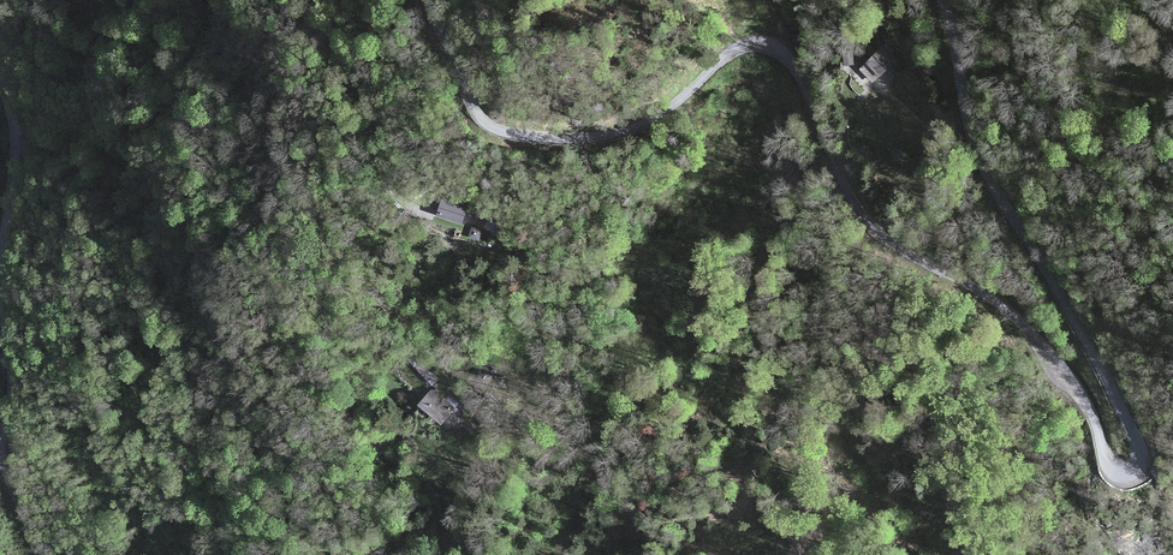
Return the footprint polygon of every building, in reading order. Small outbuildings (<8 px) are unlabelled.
[(884,47),(862,68),(873,80),(895,58),(890,53),(893,50),(889,46),(885,49),(884,47)] [(466,208),(442,201),(437,215),(462,223),(466,208)] [(490,213),(488,223),(504,226),(506,216),(490,213)] [(453,408),(431,390),(420,404),(441,422),(453,408)]
